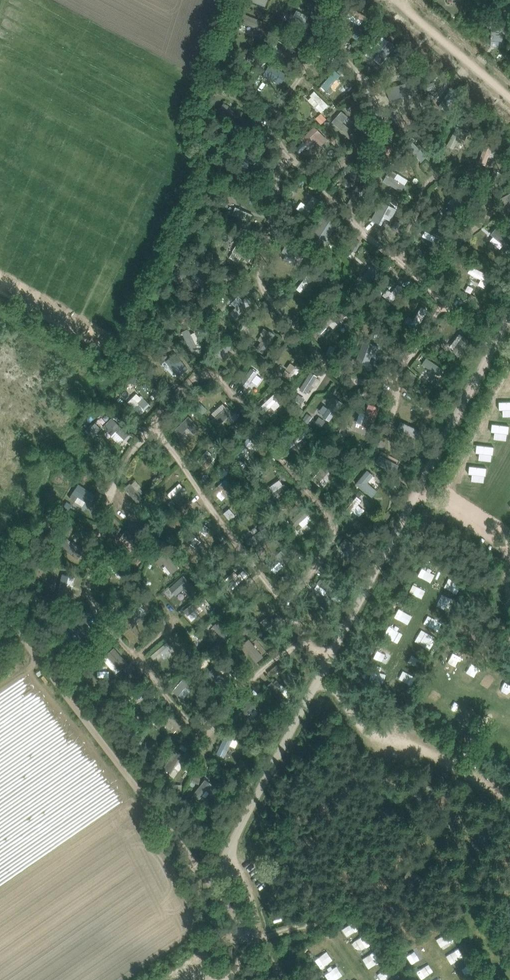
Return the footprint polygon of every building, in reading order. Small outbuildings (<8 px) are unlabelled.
[(252,36),(260,26),(244,13),(238,22),(247,29),(245,31),(252,36)] [(491,40),(502,41),(503,31),(507,31),(507,32),(509,32),(509,28),(509,26),(507,26),(498,26),(498,28),(492,28),(491,40)] [(367,58),(373,63),(380,55),(374,50),(367,58)] [(366,64),(363,69),(369,73),(372,68),(366,64)] [(331,72),(324,74),(326,80),(333,78),(331,72)] [(396,81),(388,89),(401,103),(409,94),(396,81)] [(295,88),(301,92),(305,87),(299,82),(295,88)] [(306,119),(312,126),(318,120),(313,114),(306,119)] [(446,150),(455,131),(448,127),(439,147),(446,150)] [(325,141),(324,139),(319,142),(309,128),(294,138),(300,147),(305,144),(310,152),(325,141)] [(333,135),(329,139),(334,144),(338,140),(333,135)] [(430,135),(424,140),(429,144),(434,139),(430,135)] [(383,151),(377,160),(383,164),(389,155),(395,145),(389,141),(383,151)] [(482,161),(487,146),(477,143),(472,158),(482,161)] [(493,197),(498,211),(509,206),(509,191),(493,197)] [(322,238),(331,222),(320,215),(311,232),(322,238)] [(373,215),(369,221),(373,224),(377,218),(373,215)] [(486,230),(481,244),(503,251),(507,237),(486,230)] [(417,231),(413,238),(425,244),(429,237),(417,231)] [(356,239),(351,248),(356,251),(361,242),(356,239)] [(231,240),(221,256),(229,261),(231,258),(239,263),(247,250),(231,240)] [(305,249),(301,254),(308,258),(311,253),(305,249)] [(282,264),(279,266),(284,273),(292,267),(280,250),(274,254),(282,264)] [(361,267),(368,273),(375,263),(368,258),(361,267)] [(188,266),(188,279),(196,279),(197,267),(188,266)] [(463,266),(459,274),(480,285),(485,277),(463,266)] [(305,285),(304,275),(296,276),(297,286),(305,285)] [(391,286),(383,292),(387,298),(396,292),(391,286)] [(304,330),(312,340),(329,326),(322,317),(304,330)] [(184,349),(191,344),(181,328),(174,332),(184,349)] [(261,345),(262,332),(253,331),(252,344),(261,345)] [(291,341),(280,340),(279,350),(290,351),(291,341)] [(293,387),(299,392),(303,386),(307,389),(313,381),(303,374),(293,387)] [(361,395),(364,406),(370,405),(367,394),(361,395)] [(128,407),(133,398),(126,395),(121,404),(128,407)] [(275,405),(266,395),(250,411),(254,415),(262,408),(267,413),(275,405)] [(312,414),(326,419),(332,404),(324,401),(322,408),(315,406),(312,414)] [(398,404),(400,413),(411,409),(409,401),(398,404)] [(359,405),(358,414),(350,413),(347,427),(365,430),(369,406),(359,405)] [(214,408),(205,424),(218,431),(227,414),(214,408)] [(306,412),(302,418),(307,422),(312,416),(306,412)] [(489,421),(508,431),(509,427),(509,423),(492,414),(489,421)] [(181,439),(192,427),(179,416),(169,428),(181,439)] [(91,429),(88,432),(93,437),(96,433),(91,429)] [(488,434),(484,441),(504,452),(508,445),(488,434)] [(474,449),(470,456),(489,467),(493,459),(474,449)] [(463,454),(460,461),(472,466),(475,460),(463,454)] [(228,463),(223,467),(227,472),(232,467),(228,463)] [(469,470),(466,477),(485,487),(489,480),(469,470)] [(347,485),(362,498),(373,485),(359,472),(347,485)] [(214,480),(204,491),(215,500),(224,489),(214,480)] [(168,499),(176,490),(170,484),(162,494),(168,499)] [(455,485),(451,492),(470,502),(474,495),(455,485)] [(72,492),(68,502),(82,508),(86,498),(72,492)] [(283,522),(291,530),(304,516),(296,508),(283,522)] [(498,517),(509,523),(509,514),(502,510),(498,517)] [(226,511),(223,513),(228,520),(231,517),(226,511)] [(484,513),(480,522),(494,528),(498,518),(484,513)] [(188,531),(193,540),(203,534),(198,525),(188,531)] [(68,543),(72,538),(67,534),(63,539),(68,543)] [(341,536),(331,546),(341,554),(350,544),(341,536)] [(157,550),(147,556),(155,569),(158,567),(163,574),(169,571),(157,550)] [(264,559),(257,568),(263,573),(270,564),(264,559)] [(414,564),(411,571),(430,582),(434,575),(414,564)] [(102,573),(115,585),(121,577),(108,565),(102,573)] [(160,586),(165,595),(180,586),(175,577),(160,586)] [(451,583),(447,590),(467,600),(471,593),(451,583)] [(415,598),(412,586),(403,588),(406,600),(415,598)] [(145,597),(142,601),(147,605),(150,601),(145,597)] [(443,612),(446,604),(436,599),(432,608),(443,612)] [(175,612),(184,622),(195,612),(187,602),(175,612)] [(397,624),(401,614),(390,610),(386,620),(397,624)] [(75,617),(65,625),(70,633),(81,624),(75,617)] [(200,630),(208,639),(212,636),(216,640),(223,634),(211,621),(200,630)] [(377,637),(392,643),(396,633),(381,627),(377,637)] [(412,634),(408,642),(423,649),(427,641),(412,634)] [(109,674),(121,662),(106,646),(94,658),(109,674)] [(381,665),(386,653),(374,649),(370,661),(381,665)] [(442,661),(451,664),(454,654),(445,651),(442,661)] [(409,669),(414,658),(403,654),(398,665),(409,669)] [(206,656),(202,661),(206,665),(210,660),(206,656)] [(191,659),(163,685),(196,719),(197,720),(198,721),(200,721),(201,721),(203,722),(204,721),(205,721),(206,721),(207,721),(228,703),(231,698),(191,659)] [(463,662),(456,675),(464,679),(472,666),(463,662)] [(393,668),(386,680),(400,689),(407,676),(393,668)] [(479,690),(488,677),(481,672),(472,684),(479,690)] [(490,695),(498,700),(506,688),(498,682),(490,695)] [(420,694),(417,702),(426,706),(429,698),(420,694)] [(445,717),(450,706),(441,701),(435,712),(445,717)] [(217,757),(221,749),(226,751),(232,740),(218,734),(209,753),(217,757)] [(167,772),(179,759),(170,751),(158,763),(167,772)] [(199,778),(187,792),(196,800),(208,786),(199,778)] [(409,869),(403,879),(415,886),(421,876),(409,869)] [(337,938),(352,931),(348,922),(333,929),(337,938)] [(427,938),(432,948),(447,940),(442,930),(427,938)] [(345,942),(351,953),(362,946),(356,936),(345,942)] [(454,949),(439,954),(443,964),(458,959),(454,949)] [(354,959),(361,970),(373,962),(366,951),(354,959)] [(397,956),(402,965),(410,961),(406,952),(397,956)] [(312,967),(321,962),(316,954),(308,958),(312,967)] [(454,979),(467,971),(462,963),(449,971),(454,979)] [(321,979),(330,979),(337,976),(331,966),(318,975),(321,979)] [(415,977),(423,975),(420,967),(413,969),(415,977)] [(365,976),(368,979),(382,979),(384,979),(378,969),(365,976)]
